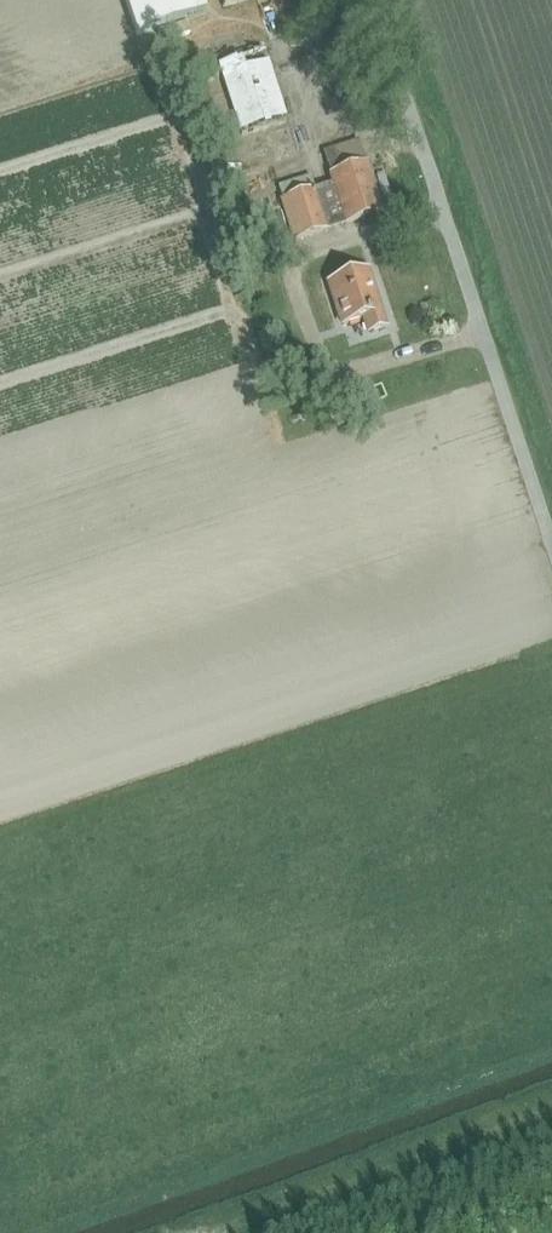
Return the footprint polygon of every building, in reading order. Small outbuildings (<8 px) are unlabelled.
[(202,0),(126,0),(137,35),(206,13),(202,0)] [(242,135),(287,121),(265,48),(220,62),(242,135)] [(295,237),(381,211),(360,139),(325,149),(335,183),(284,198),(295,237)] [(369,333),(386,328),(368,272),(331,283),(343,324),(365,318),(369,333)]
